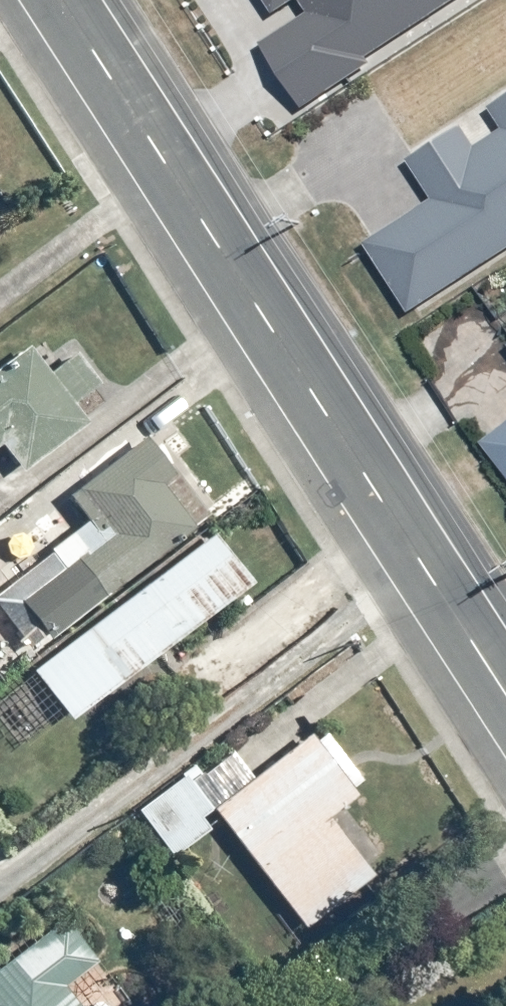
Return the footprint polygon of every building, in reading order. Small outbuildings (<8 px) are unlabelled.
[(263,45),(303,107),(371,64),(367,58),(459,0),(264,0),(274,15),(298,0),(308,15),(263,45)] [(494,107),(505,128),(505,99),(494,107)] [(364,243),(407,314),(427,301),(505,251),(505,129),(477,147),(464,126),(412,160),(437,200),(364,243)] [(74,403),(102,383),(78,352),(51,372),(31,346),(0,369),(0,447),(3,445),(23,470),(88,422),(74,403)] [(482,446),(505,479),(505,429),(482,446)] [(197,526),(165,485),(178,474),(148,437),(80,491),(116,536),(28,605),(54,637),(141,568),(143,569),(197,526)] [(36,669),(75,719),(254,581),(215,531),(36,669)] [(218,807),(307,926),(374,876),(329,816),(360,793),(315,734),(218,807)] [(140,809),(177,857),(213,830),(202,816),(216,805),(189,771),(140,809)] [(68,986),(100,962),(68,919),(0,970),(0,1005),(84,1005),(68,986)]
